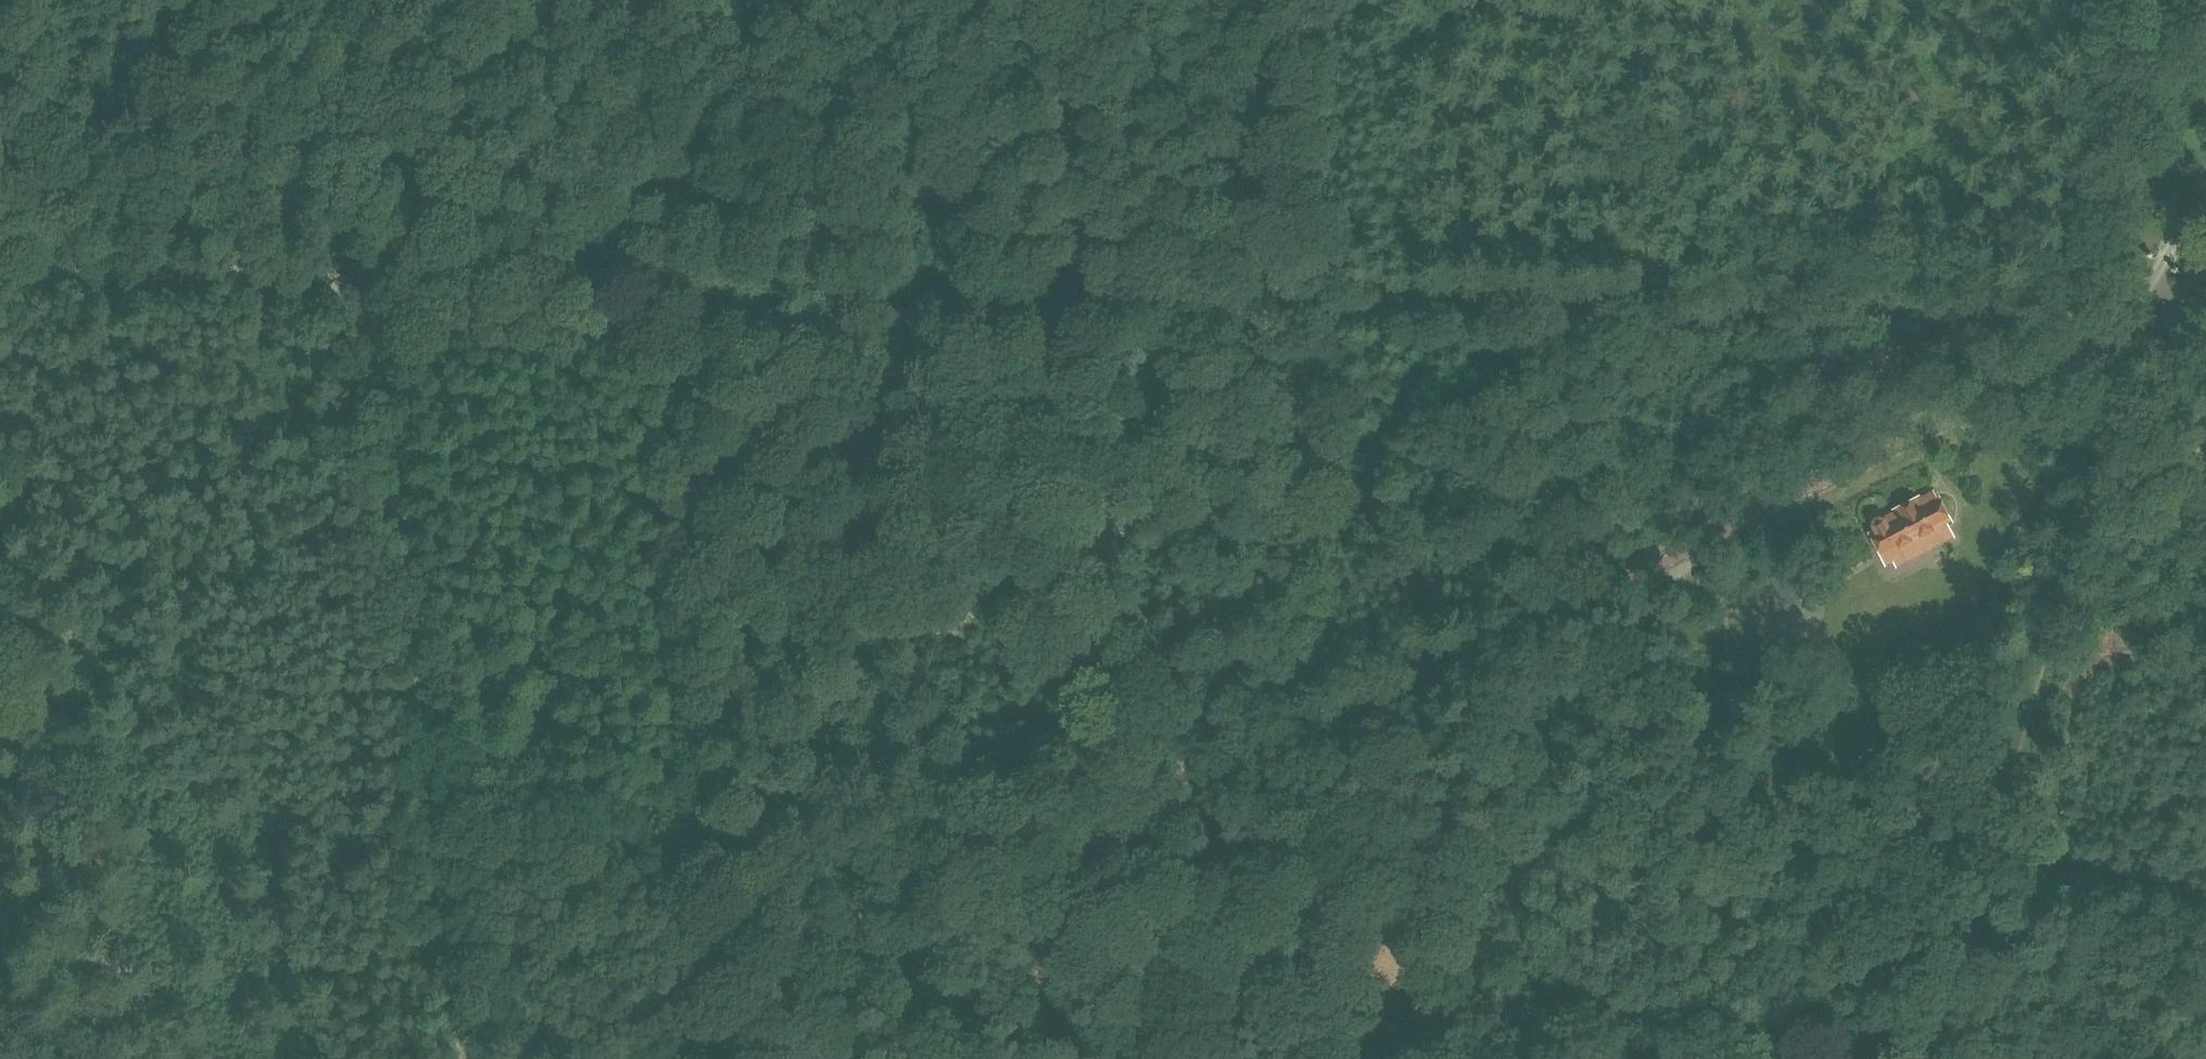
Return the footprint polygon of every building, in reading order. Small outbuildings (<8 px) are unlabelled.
[(1904,560),(1928,547),(1943,540),(1937,527),(1944,524),(1943,521),(1947,519),(1937,499),(1937,500),(1934,493),(1919,501),(1918,500),(1897,511),(1898,512),(1885,519),(1880,518),(1874,521),(1873,525),(1876,532),(1873,534),(1883,553),(1892,549),(1897,560),(1899,563),(1904,560)]
